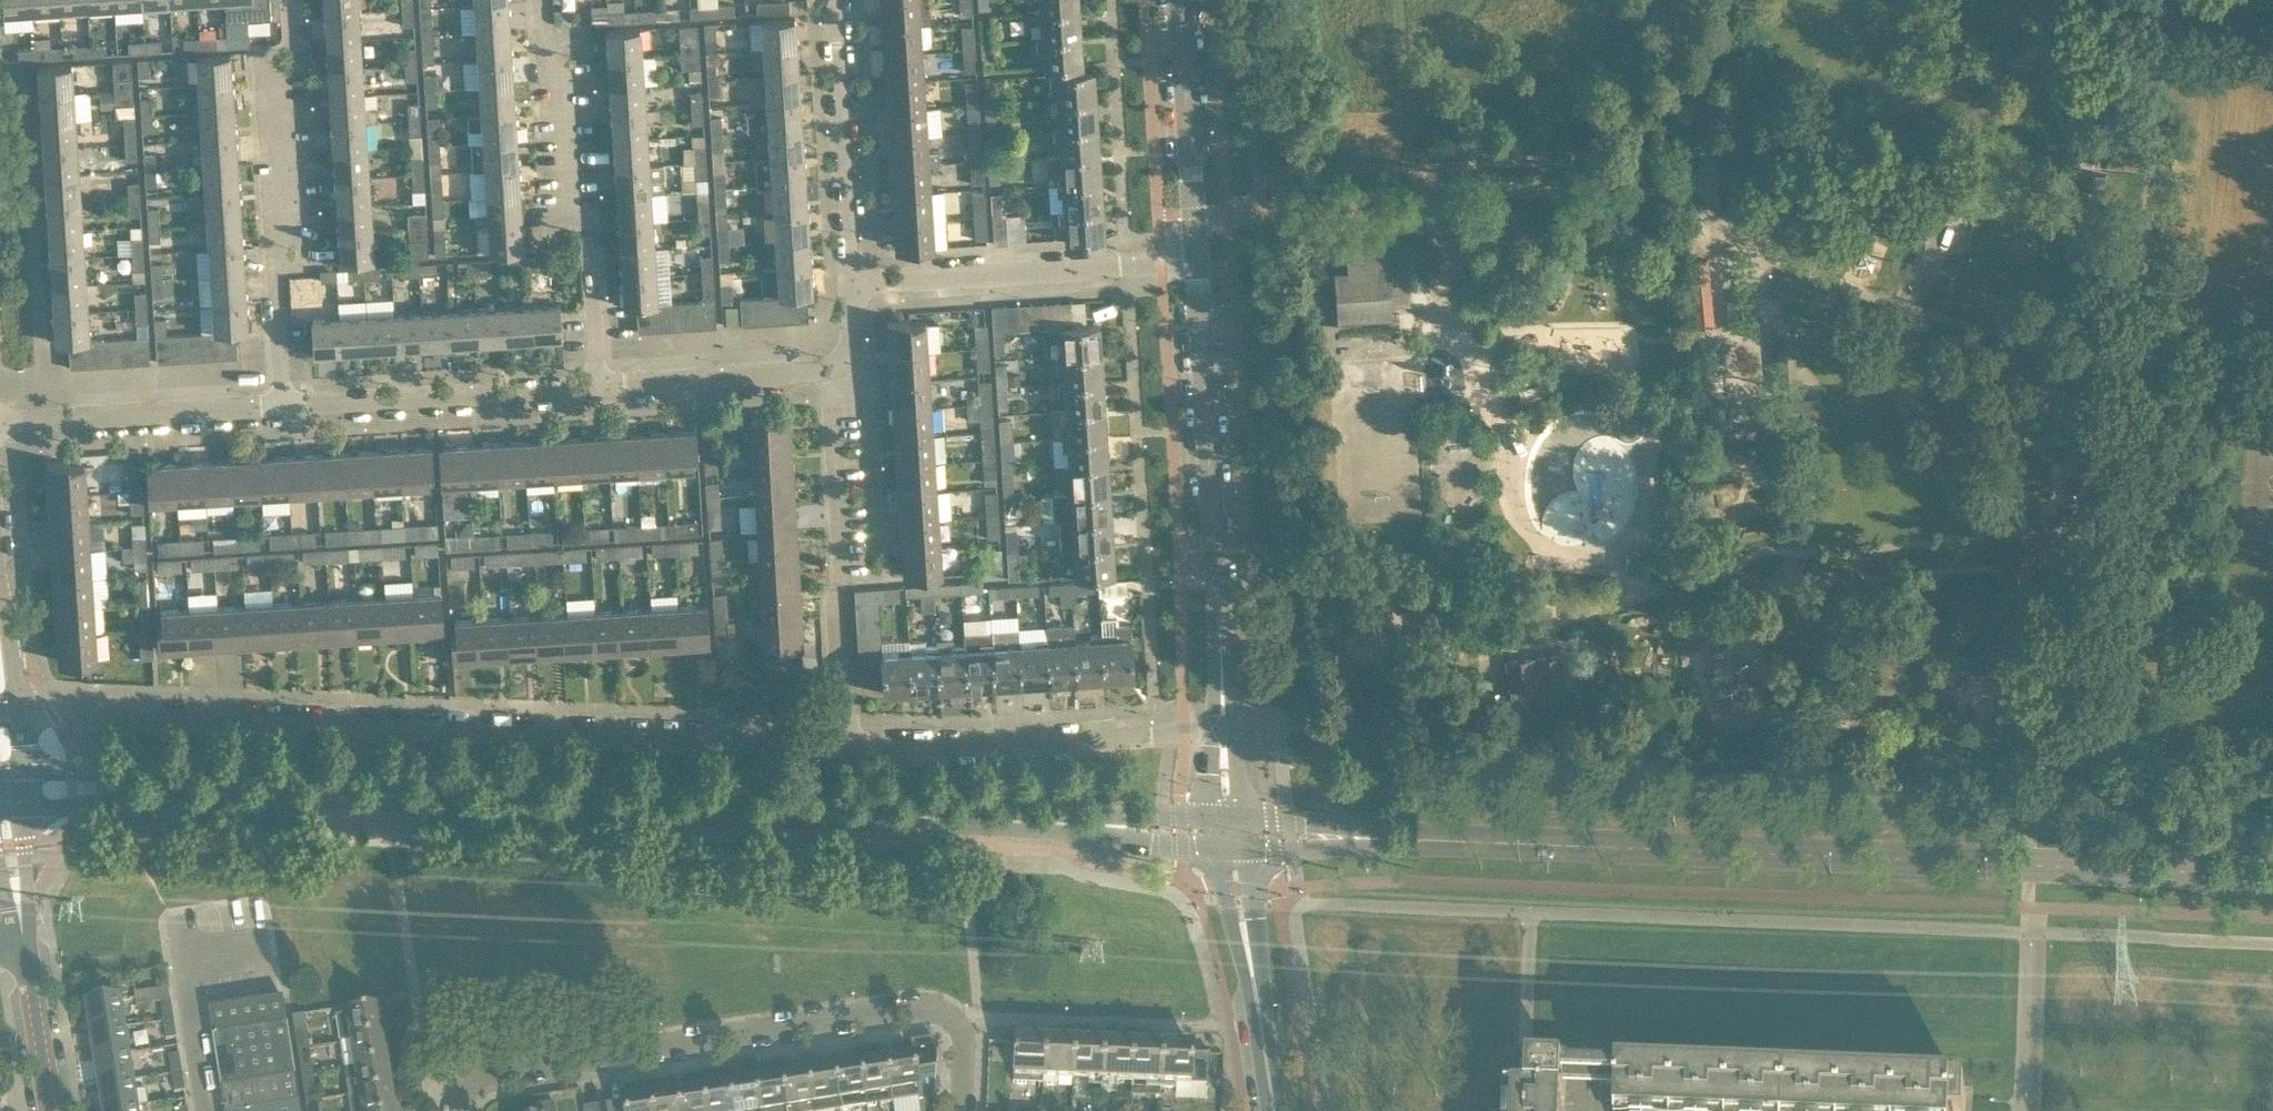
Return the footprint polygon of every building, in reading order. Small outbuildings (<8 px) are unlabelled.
[(32,10),(32,0),(4,0),(4,9),(4,12),(32,10)] [(32,10),(61,9),(60,0),(32,0),(32,10)] [(88,7),(87,0),(60,0),(61,9),(88,7)] [(227,21),(248,19),(249,19),(271,18),(269,0),(226,0),(227,21)] [(271,18),(281,17),(280,0),(269,0),(271,18)] [(326,13),(359,10),(358,0),(325,0),(326,13)] [(608,10),(609,21),(625,21),(624,9),(623,0),(607,0),(608,10)] [(773,0),(772,0),(757,1),(757,12),(774,11),(773,0)] [(774,11),(790,10),(789,0),(773,0),(774,11)] [(882,25),(919,22),(918,0),(880,0),(882,25)] [(960,15),(973,14),(972,0),(959,0),(960,15)] [(978,9),(990,9),(989,0),(978,0),(978,9)] [(1035,10),(1081,7),(1081,6),(1079,6),(1078,0),(1040,0),(1040,9),(1035,9),(1035,10)] [(475,4),(477,30),(510,28),(508,2),(475,4)] [(719,15),(719,4),(698,5),(691,6),(691,16),(719,15)] [(735,4),(719,4),(719,15),(735,14),(735,4)] [(679,6),(663,7),(663,18),(679,18),(679,17),(679,6)] [(413,7),(402,8),(403,24),(414,23),(413,7)] [(663,7),(647,8),(648,19),(663,18),(663,7)] [(1036,37),(1083,34),(1081,34),(1079,7),(1081,7),(1035,10),(1035,22),(1041,21),(1042,36),(1036,37)] [(647,8),(635,9),(636,20),(648,19),(647,8)] [(625,21),(636,20),(635,9),(624,9),(625,21)] [(326,13),(328,40),(361,38),(359,10),(326,13)] [(609,21),(608,10),(591,11),(592,23),(609,21)] [(761,19),(763,47),(797,45),(795,17),(761,19)] [(431,18),(420,18),(421,34),(432,33),(431,18)] [(979,19),(980,41),(991,40),(990,18),(979,19)] [(248,19),(227,21),(229,46),(245,45),(250,44),(249,19),(248,19)] [(750,48),(763,47),(761,19),(748,20),(750,48)] [(704,23),(705,39),(717,39),(716,22),(704,23)] [(882,25),(884,53),(921,50),(919,22),(882,25)] [(679,24),(681,53),(699,52),(697,23),(679,24)] [(960,25),(962,48),(975,47),(973,24),(960,25)] [(607,29),(608,58),(642,56),(640,26),(607,29)] [(216,27),(201,28),(201,36),(202,47),(218,46),(217,35),(216,27)] [(477,30),(478,57),(512,55),(510,28),(477,30)] [(432,33),(421,34),(423,62),(434,61),(432,33)] [(1083,34),(1036,37),(1037,49),(1042,49),(1043,65),(1084,62),(1082,62),(1081,35),(1083,35),(1083,34)] [(34,36),(34,37),(35,47),(35,58),(52,57),(51,46),(51,35),(34,36)] [(202,47),(201,36),(184,37),(185,48),(202,47)] [(328,40),(329,67),(362,65),(361,38),(328,40)] [(161,39),(145,40),(146,51),(162,50),(161,39)] [(706,51),(717,50),(717,39),(705,39),(706,51)] [(146,51),(145,40),(128,41),(129,52),(146,51)] [(991,40),(980,41),(981,55),(992,55),(991,40)] [(105,42),(90,43),(91,55),(106,54),(105,42)] [(91,55),(90,43),(73,44),(73,56),(91,55)] [(763,47),(765,75),(798,73),(797,45),(763,47)] [(405,47),(406,62),(416,62),(416,46),(405,47)] [(35,58),(35,47),(19,48),(19,59),(35,58)] [(975,47),(962,48),(963,71),(976,70),(975,47)] [(717,50),(706,51),(707,62),(718,62),(717,50)] [(884,53),(885,80),(923,78),(921,50),(884,53)] [(231,52),(208,54),(198,55),(199,83),(232,81),(232,66),(236,66),(235,53),(231,52)] [(699,52),(681,53),(682,67),(688,67),(701,66),(699,52)] [(478,57),(480,85),(513,83),(512,55),(478,57)] [(642,56),(644,82),(658,81),(656,55),(642,56)] [(608,58),(610,84),(644,82),(642,56),(608,58)] [(149,58),(137,59),(138,74),(150,74),(149,58)] [(131,59),(113,60),(115,89),(133,88),(131,59)] [(416,62),(406,62),(406,79),(417,79),(416,62)] [(707,62),(707,78),(719,78),(718,62),(707,62)] [(61,63),(39,65),(41,94),(74,92),(74,88),(73,63),(61,63)] [(329,67),(331,96),(364,94),(362,65),(329,67)] [(701,66),(688,67),(689,77),(701,76),(701,66)] [(1051,99),(1051,100),(1097,97),(1097,96),(1096,96),(1094,70),(1096,70),(1096,69),(1050,72),(1050,84),(1056,84),(1057,99),(1051,99)] [(435,72),(424,73),(425,89),(436,88),(435,72)] [(765,75),(767,102),(800,100),(798,73),(765,75)] [(719,78),(707,78),(708,94),(719,93),(719,78)] [(885,80),(887,108),(925,106),(923,78),(885,80)] [(964,81),(965,103),(978,103),(977,80),(964,81)] [(233,94),(232,81),(199,83),(201,110),(234,108),(238,107),(237,94),(233,94)] [(610,84),(612,111),(645,109),(644,82),(610,84)] [(994,82),(983,83),(984,105),(995,104),(994,82)] [(480,85),(482,113),(515,111),(513,83),(480,85)] [(115,89),(100,90),(101,107),(115,106),(115,104),(134,102),(133,88),(115,89)] [(436,88),(425,89),(426,105),(437,104),(436,88)] [(690,90),(691,106),(702,105),(702,90),(690,90)] [(39,119),(38,119),(38,121),(43,120),(43,121),(76,119),(74,92),(41,94),(42,108),(38,108),(39,119)] [(331,96),(333,122),(366,120),(377,120),(376,104),(365,105),(364,94),(331,96)] [(151,97),(140,98),(141,114),(152,113),(151,97)] [(1057,111),(1058,127),(1099,124),(1099,123),(1097,123),(1096,98),(1097,98),(1097,97),(1051,100),(1052,112),(1057,111)] [(747,130),(768,128),(802,126),(800,100),(767,102),(753,103),(754,111),(746,111),(747,130)] [(408,102),(409,118),(420,117),(419,101),(408,102)] [(978,103),(965,103),(967,127),(980,126),(978,103)] [(995,104),(984,105),(986,128),(996,127),(995,104)] [(702,105),(691,106),(692,124),(703,123),(702,105)] [(925,106),(887,108),(889,136),(926,134),(925,106)] [(201,110),(203,137),(236,135),(234,108),(201,110)] [(612,111),(614,139),(647,137),(645,109),(612,111)] [(483,127),(484,140),(517,138),(515,111),(482,113),(467,114),(468,127),(483,127)] [(152,113),(141,114),(142,130),(153,130),(152,113)] [(710,116),(711,132),(722,131),(721,115),(710,116)] [(438,116),(426,117),(428,144),(439,143),(438,116)] [(420,117),(409,118),(410,134),(421,134),(420,117)] [(43,121),(45,148),(78,146),(76,119),(43,121)] [(333,122),(335,151),(368,149),(366,120),(333,122)] [(1055,155),(1101,152),(1101,151),(1099,151),(1098,125),(1099,125),(1099,124),(1058,127),(1053,127),(1054,139),(1059,139),(1060,154),(1055,155)] [(135,125),(124,126),(125,142),(136,142),(135,125)] [(768,128),(770,155),(803,153),(802,126),(768,128)] [(722,131),(711,132),(712,148),(723,147),(722,131)] [(692,145),(705,144),(704,132),(691,133),(692,145)] [(889,136),(891,164),(928,162),(939,161),(939,151),(928,152),(926,134),(889,136)] [(203,137),(204,165),(238,162),(236,135),(203,137)] [(967,137),(969,159),(982,158),(980,136),(967,137)] [(997,136),(986,137),(988,160),(998,159),(997,136)] [(614,139),(615,166),(649,164),(647,137),(614,139)] [(472,168),(485,167),(519,165),(517,138),(484,140),(470,141),(472,168)] [(136,142),(125,142),(126,159),(138,158),(136,142)] [(439,143),(428,144),(430,172),(441,171),(439,143)] [(692,145),(683,146),(684,162),(695,161),(706,160),(705,144),(692,145)] [(45,148),(46,174),(80,172),(78,146),(45,148)] [(713,159),(724,159),(723,147),(712,148),(713,159)] [(335,151),(336,177),(369,175),(368,149),(335,151)] [(155,152),(143,153),(145,169),(156,168),(155,152)] [(1055,155),(1047,156),(1049,183),(1057,183),(1103,180),(1103,179),(1101,179),(1099,153),(1101,152),(1060,155),(1055,155)] [(758,184),(772,183),(805,181),(803,153),(770,155),(756,156),(758,184)] [(412,156),(413,172),(423,171),(423,156),(412,156)] [(982,158),(969,159),(971,183),(983,182),(982,158)] [(724,159),(713,159),(713,171),(725,170),(724,159)] [(998,159),(988,160),(989,182),(990,182),(1000,181),(998,159)] [(706,160),(695,161),(696,179),(697,179),(697,190),(708,189),(707,178),(706,160)] [(696,179),(695,161),(684,162),(680,162),(682,191),(697,190),(697,179),(696,179)] [(204,165),(206,192),(239,190),(238,162),(204,165)] [(891,164),(892,192),(930,190),(928,162),(891,164)] [(615,166),(617,194),(664,191),(662,163),(649,164),(615,166)] [(486,169),(469,170),(471,196),(487,195),(520,193),(519,165),(485,167),(486,169)] [(156,168),(145,169),(146,185),(157,185),(156,168)] [(713,171),(714,187),(725,186),(725,170),(713,171)] [(423,171),(413,172),(413,189),(424,188),(423,171)] [(441,171),(430,172),(432,199),(443,198),(441,171)] [(46,174),(48,202),(81,200),(80,172),(46,174)] [(337,192),(332,192),(333,204),(371,202),(369,175),(336,177),(337,192)] [(139,180),(128,181),(129,197),(140,197),(139,180)] [(1059,209),(1059,210),(1105,207),(1105,206),(1103,207),(1101,181),(1103,180),(1057,183),(1058,194),(1063,194),(1064,209),(1059,209)] [(772,183),(774,211),(807,209),(805,181),(772,183)] [(725,186),(714,187),(715,203),(726,202),(734,202),(733,186),(725,186)] [(206,192),(208,220),(241,218),(239,190),(206,192)] [(892,192),(894,220),(932,218),(930,190),(892,192)] [(664,191),(617,194),(619,221),(652,219),(668,218),(666,191),(664,191)] [(972,192),(974,215),(985,214),(984,192),(972,192)] [(522,220),(521,207),(526,207),(525,193),(520,194),(520,193),(487,195),(489,223),(522,220)] [(991,193),(992,215),(1002,214),(1000,193),(991,193)] [(140,197),(129,197),(130,214),(141,213),(140,197)] [(443,198),(432,199),(433,215),(444,215),(443,198)] [(697,200),(698,216),(709,215),(709,199),(697,200)] [(48,202),(50,230),(83,228),(81,200),(48,202)] [(371,202),(333,204),(334,219),(339,219),(340,232),(373,230),(371,202)] [(716,215),(727,214),(726,202),(715,203),(716,215)] [(158,207),(147,208),(147,209),(148,224),(159,223),(158,207)] [(1105,207),(1059,210),(1059,222),(1065,222),(1066,238),(1107,235),(1107,234),(1105,234),(1103,208),(1105,208),(1105,207)] [(774,211),(775,239),(809,237),(807,209),(774,211)] [(407,212),(408,228),(426,226),(426,211),(407,212)] [(727,214),(716,215),(717,226),(728,226),(727,214)] [(985,214),(974,215),(975,238),(987,237),(985,214)] [(1002,214),(992,215),(994,243),(1008,242),(1006,214),(1002,215),(1002,214)] [(709,215),(698,216),(699,234),(711,233),(709,215)] [(208,220),(210,247),(243,245),(241,218),(208,220)] [(932,218),(894,220),(896,244),(916,243),(917,247),(934,246),(932,218)] [(619,221),(621,249),(654,246),(652,219),(619,221)] [(522,220),(489,223),(491,250),(524,248),(522,220)] [(159,223),(148,224),(149,240),(161,239),(159,223)] [(728,226),(729,242),(744,241),(743,225),(728,226)] [(717,226),(718,243),(729,242),(728,226),(717,226)] [(427,227),(409,228),(411,256),(429,254),(427,227)] [(50,230),(52,258),(85,256),(83,228),(50,230)] [(337,260),(364,259),(375,258),(373,230),(340,232),(341,246),(336,247),(337,260)] [(676,235),(676,243),(686,243),(685,235),(676,235)] [(143,236),(131,236),(132,252),(144,252),(143,236)] [(445,237),(434,238),(435,254),(446,253),(445,237)] [(775,239),(777,266),(810,264),(809,237),(775,239)] [(729,242),(718,243),(719,258),(730,258),(729,242)] [(210,247),(211,274),(244,272),(243,245),(210,247)] [(656,274),(670,273),(668,245),(654,246),(656,274)] [(621,249),(623,276),(656,274),(654,246),(621,249)] [(1348,271),(1336,271),(1339,318),(1393,314),(1392,304),(1410,303),(1407,266),(1396,267),(1395,248),(1347,251),(1348,271)] [(144,252),(132,252),(133,269),(145,268),(144,252)] [(546,266),(545,254),(529,255),(530,267),(546,266)] [(530,267),(529,255),(513,257),(514,268),(530,267)] [(701,255),(702,271),(713,270),(712,255),(701,255)] [(52,258),(53,285),(86,283),(85,256),(52,258)] [(490,258),(474,259),(475,270),(491,269),(490,258)] [(1707,258),(1696,259),(1689,260),(1695,324),(1713,323),(1707,258)] [(474,259),(458,260),(458,271),(475,270),(474,259)] [(435,261),(419,262),(420,274),(436,273),(435,261)] [(162,262),(151,263),(152,279),(163,278),(162,262)] [(419,262),(403,264),(403,275),(420,274),(419,262)] [(807,293),(809,293),(813,293),(810,264),(777,266),(779,295),(780,295),(793,294),(807,293)] [(375,265),(363,266),(364,278),(380,277),(379,265),(375,265)] [(363,266),(347,267),(348,279),(364,278),(363,266)] [(767,296),(779,295),(777,266),(762,267),(764,296),(767,296)] [(336,268),(320,269),(321,280),(337,279),(336,268)] [(720,269),(720,282),(732,281),(731,268),(720,269)] [(713,270),(702,271),(703,300),(715,299),(713,270)] [(211,274),(213,302),(246,300),(244,272),(211,274)] [(670,273),(656,274),(658,302),(668,302),(671,302),(670,273)] [(636,304),(652,303),(658,302),(656,274),(623,276),(624,304),(636,304)] [(163,278),(152,279),(153,295),(164,294),(163,278)] [(720,282),(721,298),(732,298),(732,281),(720,282)] [(53,285),(55,312),(88,310),(86,283),(53,285)] [(146,290),(135,291),(136,307),(147,307),(146,290)] [(807,293),(794,294),(795,321),(806,320),(809,320),(807,293)] [(794,294),(780,295),(782,321),(795,321),(794,294)] [(779,295),(767,296),(768,322),(782,321),(780,295),(779,295)] [(753,296),(740,297),(740,302),(742,324),(755,323),(753,296)] [(767,296),(753,296),(755,323),(768,322),(767,296)] [(366,299),(339,300),(340,315),(341,315),(343,348),(371,346),(369,314),(367,314),(366,299)] [(703,300),(699,300),(701,326),(717,325),(715,299),(703,300)] [(1073,325),(1086,324),(1085,299),(1071,300),(1073,325)] [(248,329),(248,328),(249,328),(252,327),(251,314),(247,314),(246,300),(213,302),(215,331),(220,330),(236,329),(248,329)] [(699,300),(683,301),(685,327),(701,326),(699,300)] [(1058,301),(1060,325),(1073,325),(1071,300),(1058,301)] [(671,302),(668,302),(669,328),(685,327),(683,301),(671,302)] [(1045,302),(1046,327),(1055,326),(1060,325),(1058,301),(1045,302)] [(668,302),(658,302),(652,303),(654,329),(669,328),(668,302)] [(741,321),(740,302),(723,303),(724,322),(741,321)] [(1020,329),(1033,328),(1031,302),(1018,303),(1020,329)] [(1033,328),(1044,328),(1046,327),(1045,302),(1031,302),(1033,328)] [(563,335),(561,309),(560,303),(534,304),(536,336),(563,335)] [(652,303),(636,304),(638,330),(654,329),(652,303)] [(1006,330),(1020,329),(1018,303),(1005,304),(1006,330)] [(534,304),(506,306),(508,338),(536,336),(534,304)] [(1006,330),(1005,304),(991,305),(993,331),(1003,330),(1006,330)] [(506,306),(478,307),(480,340),(508,338),(506,306)] [(147,307),(136,307),(137,324),(148,323),(147,307)] [(478,307),(451,309),(453,341),(480,340),(478,307)] [(451,309),(424,310),(426,343),(453,341),(451,309)] [(69,340),(85,339),(90,338),(88,310),(55,312),(57,341),(69,340)] [(424,310),(397,312),(399,345),(426,343),(424,310)] [(397,312),(369,314),(371,346),(399,345),(397,312)] [(314,350),(315,355),(328,354),(329,349),(343,348),(341,315),(340,315),(312,317),(314,350)] [(154,317),(156,334),(167,334),(166,317),(154,317)] [(888,319),(889,347),(913,346),(913,351),(927,350),(925,321),(910,322),(910,318),(888,319)] [(1046,327),(1044,328),(1045,340),(1055,339),(1061,339),(1061,354),(1103,351),(1101,351),(1100,325),(1101,324),(1101,323),(1086,324),(1073,325),(1060,325),(1055,326),(1046,327)] [(974,325),(976,347),(987,346),(986,324),(974,325)] [(236,329),(220,330),(221,357),(237,356),(236,329)] [(220,330),(215,331),(204,331),(205,358),(221,357),(220,330)] [(1003,330),(993,331),(994,352),(1004,351),(1003,330)] [(204,331),(188,332),(189,359),(205,358),(204,331)] [(188,332),(172,333),(173,360),(189,359),(188,332)] [(167,334),(156,334),(157,361),(173,360),(172,333),(167,334)] [(149,335),(133,336),(135,362),(151,361),(149,335)] [(133,336),(117,337),(118,363),(135,362),(133,336)] [(117,337),(101,338),(102,364),(118,363),(117,337)] [(90,338),(85,339),(86,365),(102,364),(101,338),(90,338)] [(85,339),(69,340),(70,366),(86,365),(85,339)] [(889,347),(891,375),(915,374),(915,379),(929,378),(927,350),(913,351),(913,346),(889,347)] [(987,346),(976,347),(977,370),(988,370),(987,346)] [(1061,354),(1056,354),(1057,367),(1062,366),(1063,381),(1105,379),(1104,378),(1103,378),(1101,353),(1103,352),(1103,351),(1061,354)] [(1006,362),(995,363),(997,386),(1007,385),(1007,383),(1006,374),(1006,363),(1006,362)] [(1020,373),(1006,374),(1007,383),(1020,383),(1020,373)] [(891,375),(893,403),(917,402),(917,407),(931,406),(929,378),(915,379),(915,374),(891,375)] [(1063,381),(1058,382),(1059,394),(1064,394),(1065,407),(1065,408),(1065,409),(1105,406),(1105,404),(1103,380),(1105,380),(1105,379),(1063,381)] [(977,381),(979,403),(990,402),(988,380),(977,381)] [(1007,385),(997,386),(998,408),(1008,407),(1007,385)] [(1722,389),(1708,389),(1709,403),(1722,403),(1722,389)] [(893,403),(894,431),(918,430),(919,435),(932,434),(931,406),(917,407),(917,402),(893,403)] [(990,402),(979,403),(980,426),(991,426),(990,402)] [(1065,409),(1060,409),(1060,421),(1066,421),(1067,435),(1067,436),(1108,434),(1108,433),(1106,433),(1105,407),(1106,407),(1106,406),(1105,406),(1065,409)] [(752,417),(754,450),(768,449),(769,454),(792,453),(790,419),(769,421),(769,416),(752,417)] [(1011,417),(999,418),(1000,440),(1013,440),(1011,417)] [(703,426),(705,453),(716,452),(714,425),(703,426)] [(696,429),(668,431),(669,451),(664,452),(665,468),(694,466),(693,452),(698,452),(696,429)] [(894,431),(896,459),(920,458),(920,463),(934,462),(932,434),(919,435),(918,430),(894,431)] [(668,431),(640,432),(641,453),(636,453),(637,470),(665,468),(664,452),(669,451),(668,431)] [(640,432),(612,434),(613,455),(608,455),(609,472),(637,470),(636,453),(641,453),(640,432)] [(612,434),(584,436),(585,457),(580,457),(581,473),(609,472),(608,455),(613,455),(612,434)] [(1061,437),(1052,437),(1054,465),(1063,464),(1069,464),(1108,461),(1106,435),(1108,435),(1108,434),(1067,436),(1061,437)] [(584,436),(556,438),(557,459),(552,459),(553,475),(581,473),(580,457),(585,457),(584,436)] [(981,437),(983,459),(994,458),(992,436),(981,437)] [(556,438),(528,439),(529,460),(524,461),(525,477),(553,475),(552,459),(557,459),(556,438)] [(528,439),(500,441),(501,462),(496,462),(497,479),(525,477),(524,461),(529,460),(528,439)] [(1013,440),(1000,440),(1002,468),(1014,467),(1013,440)] [(500,441),(472,443),(473,464),(468,464),(469,481),(497,479),(496,462),(501,462),(500,441)] [(473,464),(472,443),(443,445),(445,466),(440,466),(441,483),(442,483),(443,497),(470,495),(469,481),(468,464),(473,464)] [(432,446),(404,448),(405,469),(401,469),(402,485),(430,483),(429,469),(434,468),(432,446)] [(404,448),(376,449),(377,471),(373,471),(374,487),(402,485),(401,469),(405,469),(404,448)] [(376,449),(348,451),(349,472),(345,472),(346,489),(374,487),(373,471),(377,471),(376,449)] [(754,450),(755,478),(770,477),(770,482),(793,481),(792,453),(769,454),(768,449),(754,450)] [(348,451),(320,453),(321,474),(317,474),(318,490),(346,489),(345,472),(349,472),(348,451)] [(716,452),(705,453),(706,471),(718,471),(716,452)] [(320,453),(292,454),(293,476),(289,476),(290,492),(318,490),(317,474),(321,474),(320,453)] [(265,477),(261,478),(262,494),(264,512),(289,510),(288,492),(290,492),(289,476),(293,476),(292,454),(264,456),(265,477)] [(264,456),(236,458),(237,479),(233,479),(233,495),(262,494),(261,478),(265,477),(264,456)] [(236,458),(208,459),(209,481),(205,481),(206,497),(233,495),(233,479),(237,479),(236,458)] [(896,459),(898,487),(922,486),(922,491),(936,490),(934,462),(920,463),(920,458),(896,459)] [(994,458),(983,459),(984,482),(995,482),(994,458)] [(47,461),(48,486),(69,485),(70,492),(86,491),(84,463),(69,463),(69,459),(47,461)] [(181,482),(176,483),(177,499),(178,499),(179,515),(189,514),(206,513),(206,510),(206,497),(205,481),(209,481),(208,459),(180,461),(181,482)] [(181,482),(180,461),(151,463),(153,484),(148,484),(149,501),(177,499),(176,483),(181,482)] [(1069,464),(1063,464),(1064,477),(1069,476),(1070,490),(1070,491),(1111,489),(1111,488),(1110,488),(1108,463),(1110,462),(1110,461),(1108,461),(1069,464)] [(129,466),(130,488),(142,488),(140,465),(129,466)] [(665,468),(637,470),(638,480),(666,478),(665,468)] [(1013,475),(1002,476),(1003,495),(1014,495),(1013,475)] [(755,478),(756,506),(771,505),(772,510),(794,509),(793,481),(770,482),(770,477),(755,478)] [(469,481),(470,495),(498,493),(497,479),(469,481)] [(706,481),(708,509),(720,508),(718,481),(706,481)] [(48,486),(50,514),(71,513),(72,520),(88,519),(86,491),(70,492),(69,485),(48,486)] [(898,487),(900,515),(924,514),(924,519),(938,518),(936,490),(922,491),(922,486),(898,487)] [(142,488),(130,488),(131,512),(143,511),(142,488)] [(949,510),(949,488),(939,488),(940,510),(949,510)] [(1065,492),(1052,492),(1054,520),(1060,519),(1073,519),(1112,516),(1114,516),(1114,515),(1112,515),(1110,490),(1112,490),(1111,489),(1070,491),(1065,492)] [(985,493),(986,515),(997,514),(996,492),(985,493)] [(233,495),(206,497),(206,510),(234,508),(233,495)] [(470,495),(443,497),(444,514),(471,512),(470,495)] [(1014,495),(1003,495),(1005,516),(1015,516),(1014,495)] [(756,506),(758,534),(773,533),(773,538),(796,537),(794,509),(772,510),(771,505),(756,506)] [(758,534),(756,506),(739,507),(740,535),(758,534)] [(720,508),(708,509),(709,527),(721,526),(720,508)] [(640,512),(641,524),(656,523),(655,511),(640,512)] [(71,513),(50,514),(52,542),(73,541),(74,548),(90,547),(89,538),(105,537),(103,521),(88,521),(88,519),(72,520),(71,513)] [(206,513),(189,514),(189,527),(207,526),(206,513)] [(900,515),(901,543),(925,542),(926,547),(939,546),(938,518),(924,519),(924,514),(900,515)] [(997,514),(986,515),(987,538),(999,538),(997,514)] [(392,517),(392,525),(404,524),(403,516),(392,517)] [(1073,519),(1060,519),(1061,532),(1062,547),(1069,546),(1114,544),(1115,543),(1115,542),(1113,542),(1113,541),(1112,517),(1114,517),(1114,516),(1112,516),(1073,519)] [(472,519),(468,519),(456,536),(473,534),(472,519)] [(348,520),(348,528),(362,527),(362,520),(348,520)] [(698,520),(674,522),(675,535),(699,533),(698,520)] [(132,522),(133,545),(145,544),(144,521),(132,522)] [(437,522),(404,524),(404,536),(438,534),(437,522)] [(656,523),(641,524),(642,537),(665,535),(664,522),(656,523)] [(392,525),(381,526),(382,537),(404,536),(404,524),(392,525)] [(641,524),(619,525),(619,538),(642,537),(641,524)] [(608,526),(585,527),(586,540),(609,539),(608,526)] [(362,527),(348,528),(349,540),(372,538),(371,527),(362,527)] [(585,527),(562,529),(563,542),(586,540),(585,527)] [(348,528),(325,529),(326,541),(349,540),(348,528)] [(1017,528),(1005,528),(1007,550),(1018,549),(1017,529),(1017,528)] [(553,529),(529,531),(530,544),(553,542),(553,529)] [(315,530),(292,531),(293,543),(316,542),(315,530)] [(292,531),(269,533),(270,544),(293,543),(292,531)] [(529,531),(506,532),(507,545),(530,544),(529,531)] [(259,533),(236,535),(237,546),(260,545),(259,533)] [(497,533),(473,534),(474,547),(498,546),(497,533)] [(758,541),(759,562),(774,561),(775,566),(797,565),(796,537),(773,538),(773,533),(758,534),(758,541)] [(456,536),(449,536),(450,549),(474,547),(473,534),(456,536)] [(236,535),(213,536),(214,548),(237,546),(236,535)] [(710,537),(711,565),(723,564),(722,536),(710,537)] [(203,537),(180,538),(180,550),(204,549),(203,537)] [(180,538),(157,540),(157,551),(180,550),(180,538)] [(698,538),(674,540),(675,553),(699,551),(698,538)] [(437,540),(415,542),(415,555),(438,554),(439,554),(438,540),(437,540)] [(674,540),(651,541),(652,554),(675,553),(674,540)] [(52,542),(53,570),(75,569),(75,576),(92,575),(90,547),(74,548),(73,541),(52,542)] [(748,563),(759,562),(758,541),(747,541),(748,563)] [(405,542),(382,544),(382,557),(406,556),(405,542)] [(642,542),(618,543),(619,557),(643,555),(642,542)] [(925,542),(901,543),(903,572),(924,571),(925,576),(941,575),(939,546),(926,547),(925,542)] [(618,543),(595,545),(596,558),(619,557),(618,543)] [(1062,547),(1060,547),(1061,575),(1076,574),(1115,572),(1117,572),(1117,570),(1115,570),(1114,545),(1115,545),(1115,543),(1114,544),(1069,546),(1062,547)] [(133,545),(122,546),(123,558),(134,557),(135,568),(147,567),(145,544),(133,545)] [(382,544),(358,545),(359,558),(382,557),(382,544)] [(586,545),(562,547),(563,560),(587,559),(586,545)] [(1644,568),(1646,546),(1626,545),(1624,566),(1644,568)] [(349,546),(326,548),(327,560),(350,559),(349,546)] [(562,547),(539,548),(540,562),(563,560),(562,547)] [(326,548),(303,549),(304,562),(327,560),(326,548)] [(1001,571),(999,548),(988,549),(989,571),(1001,571)] [(530,549),(507,550),(507,564),(531,562),(530,549)] [(293,550),(270,551),(271,564),(294,562),(293,550)] [(507,550),(483,552),(484,565),(507,564),(507,550)] [(270,551),(247,553),(247,565),(271,564),(270,551)] [(1020,578),(1019,551),(1007,551),(1008,578),(1020,578)] [(474,552),(450,554),(451,567),(475,566),(474,552)] [(237,554),(214,555),(215,567),(238,566),(237,554)] [(214,555),(191,557),(192,569),(215,567),(214,555)] [(181,558),(158,559),(158,571),(181,569),(181,558)] [(759,562),(761,590),(776,589),(776,594),(799,593),(797,565),(775,566),(774,561),(759,562)] [(723,564),(711,565),(712,583),(724,582),(723,564)] [(53,570),(55,598),(77,597),(77,604),(93,603),(92,575),(75,576),(75,569),(53,570)] [(136,578),(137,601),(149,600),(147,577),(136,578)] [(380,579),(381,596),(409,594),(408,577),(380,579)] [(1098,579),(1099,594),(1127,592),(1126,578),(1098,579)] [(983,580),(960,582),(961,592),(983,590),(983,587),(983,580)] [(1094,580),(1070,582),(1071,591),(1095,590),(1094,580)] [(960,582),(932,584),(933,593),(961,592),(960,582)] [(1071,591),(1070,582),(1049,583),(1049,593),(1071,591)] [(932,584),(911,585),(912,595),(933,593),(932,584)] [(1039,584),(1015,585),(1016,595),(1039,594),(1039,584)] [(1016,595),(1015,585),(994,587),(995,597),(1016,595)] [(241,605),(269,603),(268,586),(240,588),(241,605)] [(877,587),(877,601),(900,599),(899,586),(877,587)] [(855,602),(877,601),(877,587),(854,589),(855,602)] [(761,590),(762,618),(777,617),(778,622),(800,621),(799,593),(776,594),(776,589),(761,590)] [(185,608),(213,606),(212,590),(184,592),(185,608)] [(435,593),(409,594),(410,609),(406,609),(407,632),(440,630),(438,610),(442,609),(441,592),(435,593)] [(713,593),(715,621),(727,620),(725,592),(713,593)] [(409,594),(381,596),(382,611),(378,611),(379,634),(407,632),(406,609),(410,609),(409,594)] [(650,597),(651,608),(679,606),(678,595),(650,597)] [(381,596),(353,598),(354,613),(350,613),(351,636),(379,634),(378,611),(382,611),(381,596)] [(568,631),(562,631),(563,651),(591,650),(590,629),(596,629),(594,611),(593,596),(567,598),(568,613),(567,613),(568,631)] [(55,598),(57,626),(78,625),(79,633),(95,631),(93,603),(77,604),(77,597),(55,598)] [(353,598),(325,600),(326,614),(322,615),(323,637),(351,636),(350,613),(354,613),(353,598)] [(855,602),(856,616),(879,614),(878,601),(900,600),(900,599),(877,601),(855,602)] [(149,600),(137,601),(138,624),(150,623),(149,600)] [(325,600),(297,601),(298,616),(294,616),(295,639),(323,637),(322,615),(326,614),(325,600)] [(297,601),(269,603),(270,618),(266,618),(267,641),(295,639),(294,616),(298,616),(297,601)] [(269,603),(241,605),(242,619),(238,620),(239,643),(267,641),(266,618),(270,618),(269,603)] [(707,604),(679,606),(680,623),(673,624),(675,644),(705,642),(704,622),(708,621),(707,604)] [(241,605),(213,606),(214,621),(210,621),(211,644),(239,643),(238,620),(242,619),(241,605)] [(213,606),(185,608),(186,623),(182,623),(183,646),(211,644),(210,621),(214,621),(213,606)] [(679,606),(651,608),(652,625),(645,626),(647,646),(675,644),(673,624),(680,623),(679,606)] [(186,623),(185,608),(161,610),(161,624),(157,625),(159,648),(183,646),(182,623),(186,623)] [(651,608),(623,610),(624,627),(618,627),(619,648),(647,646),(645,626),(652,625),(651,608)] [(623,610),(594,611),(596,629),(590,629),(591,650),(619,648),(618,627),(624,627),(623,610)] [(567,613),(539,615),(540,633),(534,633),(535,653),(563,651),(562,631),(568,631),(567,613)] [(856,616),(857,629),(880,628),(879,614),(856,616)] [(539,615),(511,617),(512,635),(506,635),(507,655),(535,653),(534,633),(540,633),(539,615)] [(511,617),(483,619),(484,637),(478,637),(479,657),(507,655),(506,635),(512,635),(511,617)] [(777,617),(762,618),(764,642),(779,641),(779,646),(802,645),(800,621),(778,622),(777,617)] [(484,637),(483,619),(454,620),(455,635),(451,636),(452,659),(479,657),(478,637),(484,637)] [(745,619),(727,620),(727,635),(746,634),(745,619)] [(727,620),(715,621),(716,639),(728,638),(727,635),(727,620)] [(1074,635),(1073,623),(1046,625),(1047,637),(1050,681),(1077,679),(1074,635)] [(1117,633),(1102,634),(1105,677),(1133,675),(1129,623),(1117,624),(1117,633)] [(78,625),(57,626),(59,658),(80,657),(81,661),(97,660),(95,631),(79,633),(78,625)] [(991,629),(991,630),(995,685),(1022,683),(1019,639),(1018,627),(991,629)] [(857,629),(858,643),(881,641),(880,628),(857,629)] [(991,630),(963,632),(964,643),(967,687),(995,685),(991,630)] [(139,634),(141,657),(153,656),(151,633),(139,634)] [(1075,635),(1074,635),(1077,679),(1105,677),(1102,634),(1090,634),(1090,640),(1075,642),(1075,635)] [(936,638),(937,645),(940,689),(967,687),(964,643),(952,644),(952,637),(936,638)] [(1020,639),(1019,639),(1022,683),(1050,681),(1047,637),(1035,638),(1035,644),(1020,645),(1020,639)] [(909,640),(909,646),(912,691),(940,689),(937,645),(925,646),(924,639),(909,640)] [(858,643),(859,656),(881,654),(882,654),(881,641),(858,643)] [(882,668),(883,681),(884,693),(912,691),(909,646),(897,647),(898,653),(882,654),(881,654),(882,668)] [(1563,653),(1544,655),(1506,659),(1510,687),(1566,680),(1563,653)] [(859,656),(860,669),(882,668),(881,654),(859,656)] [(743,657),(715,659),(716,677),(744,675),(743,657)] [(861,683),(883,681),(882,668),(860,669),(861,683)] [(86,1006),(90,1033),(123,1028),(118,1001),(86,1006)] [(160,1004),(163,1022),(174,1020),(171,1002),(160,1004)] [(336,1020),(340,1045),(383,1038),(379,1011),(347,1017),(336,1018),(336,1020)] [(174,1020),(163,1022),(166,1041),(177,1039),(174,1020)] [(293,1027),(297,1052),(310,1050),(306,1025),(293,1027)] [(90,1033),(94,1060),(127,1055),(123,1028),(90,1033)] [(340,1045),(344,1071),(387,1065),(383,1038),(340,1045)] [(1045,1046),(1015,1044),(1013,1085),(1043,1086),(1045,1046)] [(1058,1081),(1073,1082),(1074,1047),(1045,1046),(1043,1086),(1057,1087),(1058,1081)] [(1088,1088),(1102,1088),(1103,1048),(1074,1047),(1073,1082),(1088,1083),(1088,1088)] [(1103,1048),(1102,1088),(1101,1096),(1116,1097),(1116,1084),(1131,1084),(1133,1049),(1103,1048)] [(1131,1084),(1131,1097),(1160,1099),(1160,1091),(1162,1050),(1133,1049),(1131,1084)] [(297,1052),(301,1078),(314,1076),(310,1050),(297,1052)] [(1192,1052),(1162,1050),(1160,1091),(1175,1092),(1175,1086),(1208,1087),(1210,1054),(1208,1054),(1208,1056),(1192,1055),(1192,1052)] [(912,1057),(886,1061),(892,1104),(897,1103),(919,1100),(935,1097),(936,1066),(936,1055),(936,1053),(935,1053),(935,1054),(912,1057)] [(94,1060),(98,1086),(131,1081),(127,1055),(94,1060)] [(168,1057),(171,1075),(182,1073),(179,1055),(168,1057)] [(886,1061),(859,1065),(864,1097),(866,1108),(892,1104),(886,1061)] [(358,1084),(360,1096),(391,1091),(387,1065),(344,1071),(347,1086),(358,1084)] [(833,1069),(838,1101),(839,1110),(849,1110),(866,1108),(864,1097),(859,1065),(833,1069)] [(807,1073),(812,1110),(839,1110),(837,1101),(838,1101),(833,1069),(807,1073)] [(182,1073),(171,1075),(174,1094),(185,1092),(182,1073)] [(780,1078),(786,1110),(812,1110),(807,1073),(780,1078)] [(301,1078),(306,1104),(318,1102),(314,1076),(301,1078)] [(754,1082),(759,1110),(786,1110),(780,1078),(754,1082)] [(102,1110),(115,1110),(135,1108),(131,1081),(98,1086),(102,1110)] [(728,1086),(732,1110),(759,1110),(754,1082),(728,1086)] [(1566,1083),(1530,1082),(1529,1110),(1509,1109),(1509,1110),(1564,1110),(1566,1083)] [(1966,1100),(1619,1085),(1618,1110),(1965,1110),(1966,1100)] [(701,1090),(705,1110),(732,1110),(728,1086),(701,1090)] [(678,1110),(705,1110),(701,1090),(675,1094),(678,1110)] [(350,1110),(395,1110),(391,1091),(360,1096),(348,1098),(350,1110)] [(675,1094),(649,1098),(651,1110),(678,1110),(675,1094)] [(605,1105),(606,1110),(651,1110),(649,1098),(622,1102),(622,1103),(605,1105)] [(307,1110),(319,1110),(318,1102),(306,1104),(307,1110)]
